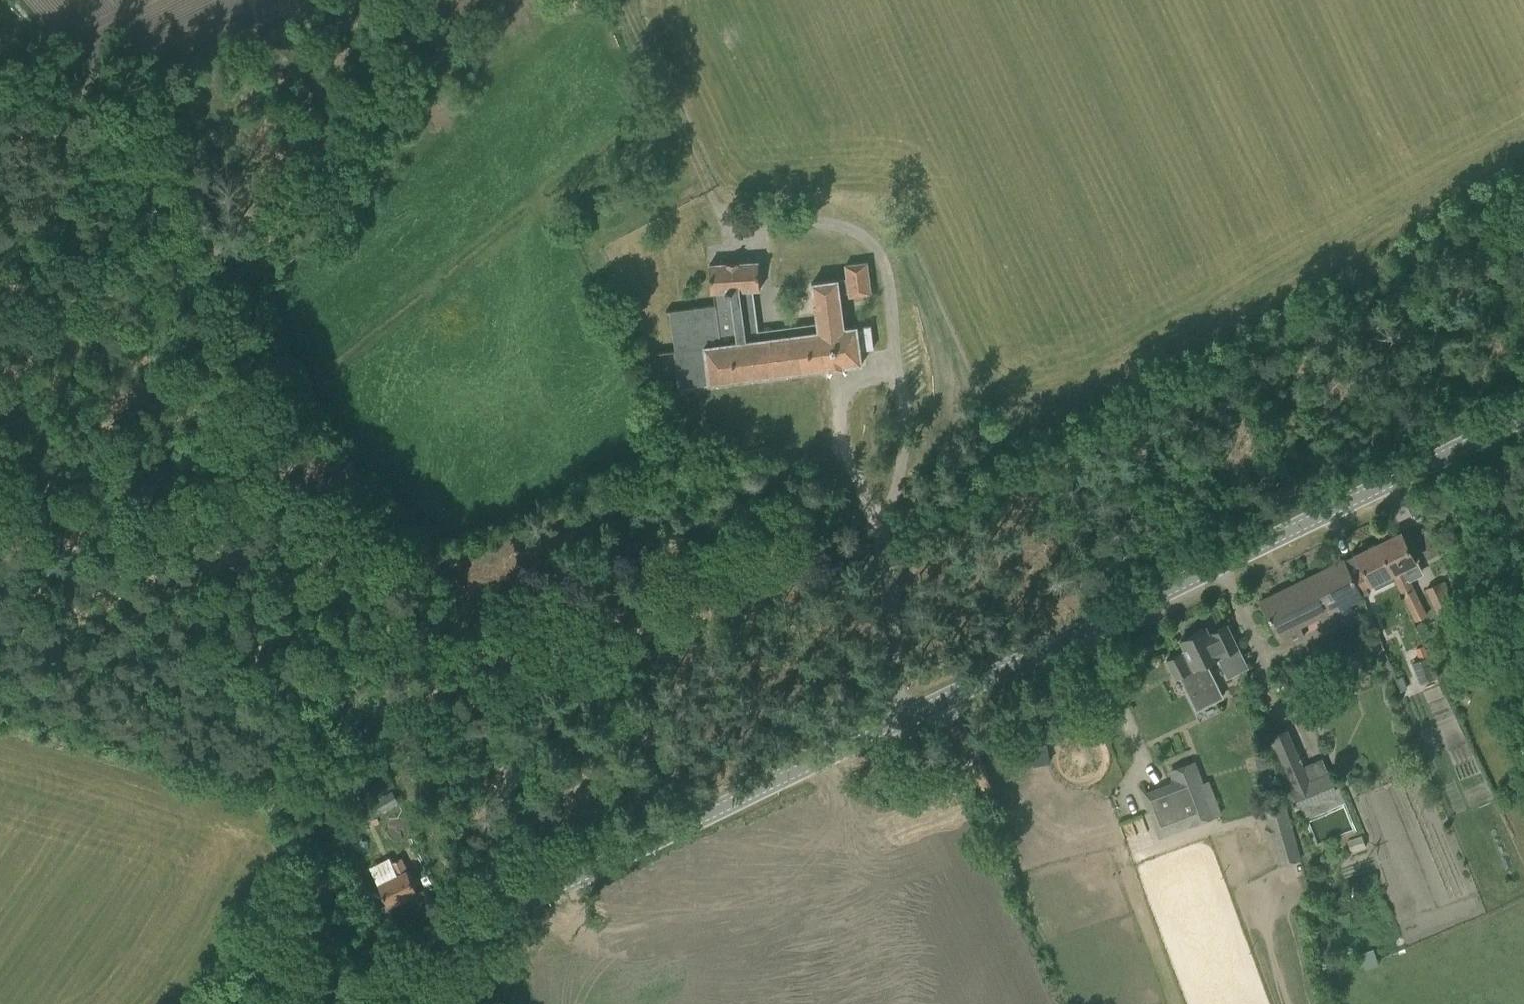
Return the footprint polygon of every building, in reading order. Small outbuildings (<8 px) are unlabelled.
[(829,368),(829,369),(843,367),(843,365),(862,363),(860,349),(873,348),(870,324),(857,325),(844,326),(840,293),(849,292),(849,295),(871,293),(867,261),(845,264),(847,277),(838,278),(812,281),(817,321),(758,329),(753,288),(759,289),(758,259),(709,263),(712,292),(714,292),(711,303),(669,309),(679,386),(709,382),(709,383),(829,368)] [(1397,533),(1375,544),(1390,575),(1392,574),(1415,621),(1428,614),(1410,578),(1407,580),(1402,583),(1397,571),(1411,564),(1397,533)] [(1375,544),(1341,561),(1356,591),(1390,575),(1375,544)] [(1261,600),(1269,618),(1278,637),(1359,598),(1356,591),(1341,561),(1261,600)] [(1451,606),(1440,583),(1427,589),(1438,612),(1451,606)] [(1207,662),(1213,659),(1218,657),(1227,676),(1247,666),(1235,643),(1227,625),(1209,634),(1205,627),(1180,639),(1185,650),(1166,659),(1176,679),(1180,677),(1196,710),(1224,697),(1207,662)] [(1418,660),(1412,662),(1420,683),(1436,677),(1429,656),(1418,660)] [(1310,779),(1287,728),(1269,737),(1300,806),(1337,789),(1328,771),(1310,779)] [(1173,780),(1142,792),(1161,838),(1223,812),(1209,779),(1204,781),(1197,765),(1171,776),(1173,780)] [(399,802),(392,790),(375,799),(382,812),(399,802)] [(1271,836),(1279,863),(1279,864),(1302,858),(1287,802),(1263,808),(1267,824),(1264,825),(1268,837),(1271,836)] [(1126,838),(1146,833),(1142,818),(1122,823),(1126,838)] [(378,883),(379,886),(388,904),(417,890),(408,872),(401,857),(387,864),(393,876),(378,883)]
